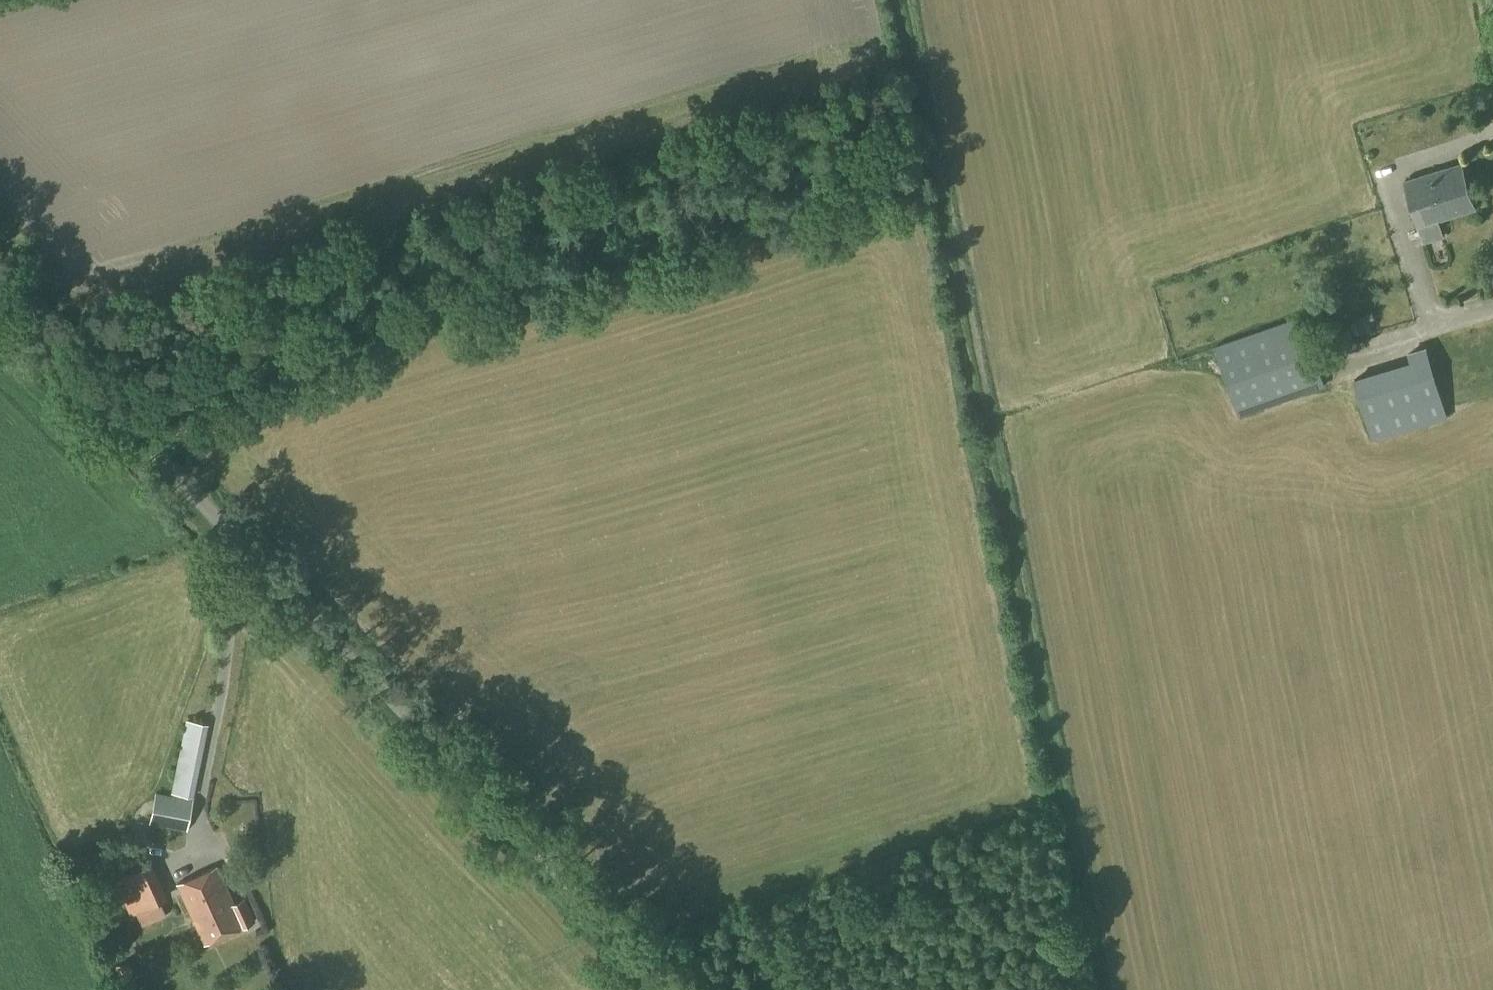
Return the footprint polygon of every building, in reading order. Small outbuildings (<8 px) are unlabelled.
[(1424,244),(1444,237),(1439,220),(1476,209),(1462,163),(1404,181),(1418,226),(1424,244)] [(1239,417),(1326,386),(1300,316),(1214,346),(1239,417)] [(1449,418),(1439,387),(1492,371),(1492,319),(1423,340),(1426,348),(1407,353),(1410,361),(1354,378),(1372,441),(1449,418)] [(178,757),(171,793),(194,797),(201,762),(178,757)] [(187,829),(193,799),(155,792),(150,824),(187,829)] [(125,916),(163,900),(148,865),(111,881),(125,916)] [(233,904),(217,867),(179,884),(205,942),(253,921),(243,899),(233,904)]
